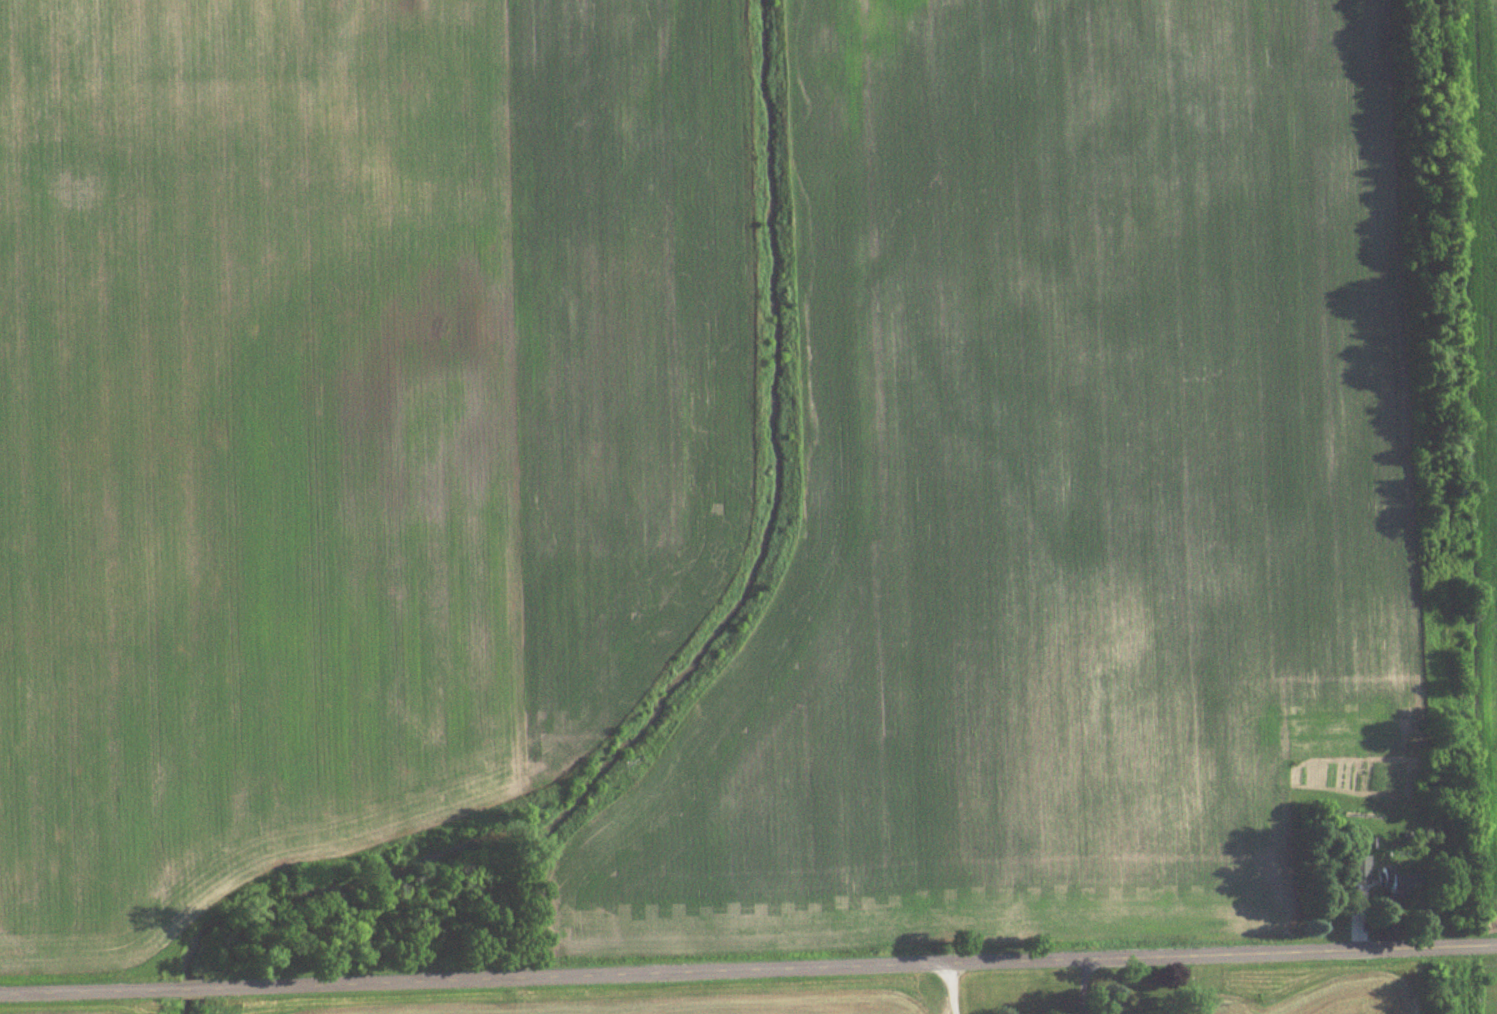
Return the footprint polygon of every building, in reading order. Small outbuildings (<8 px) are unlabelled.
[(1421,883),(1421,871),(1392,871),(1392,868),(1378,868),(1378,891),(1411,891),(1410,883),(1421,883)]
